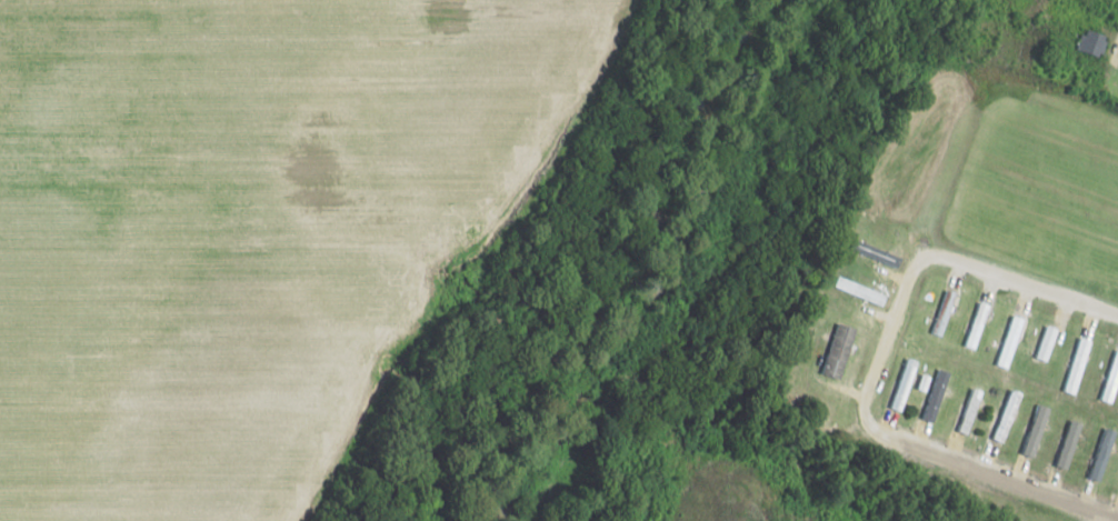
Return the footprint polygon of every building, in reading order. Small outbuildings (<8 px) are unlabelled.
[(1109,38),(1086,28),(1078,48),(1101,57),(1109,38)] [(958,294),(946,289),(930,332),(943,337),(958,294)] [(975,350),(992,306),(980,301),(963,345),(975,350)] [(995,363),(1009,368),(1027,319),(1013,314),(995,363)] [(1059,330),(1046,325),(1034,357),(1048,362),(1059,330)] [(1077,395),(1093,341),(1079,336),(1062,390),(1077,395)] [(1117,391),(1117,350),(1113,349),(1101,400),(1115,403),(1117,391)] [(891,407),(903,412),(920,362),(908,358),(891,407)] [(935,423),(952,373),(937,368),(921,418),(935,423)] [(957,431),(970,435),(984,391),(971,387),(957,431)] [(993,439),(1005,443),(1024,393),(1011,389),(993,439)] [(1023,455),(1035,459),(1051,416),(1039,411),(1023,455)] [(1086,421),(1073,417),(1059,468),(1073,472),(1086,421)] [(1102,482),(1110,443),(1097,441),(1090,479),(1102,482)]
